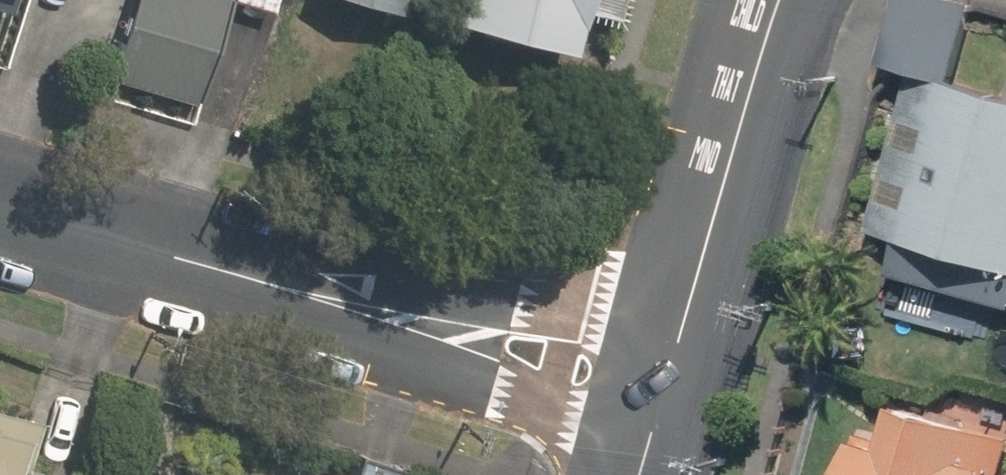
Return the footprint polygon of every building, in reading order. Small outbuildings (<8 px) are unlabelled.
[(142,33),(204,51),(219,0),(152,0),(142,33)] [(271,11),(274,0),(234,0),(271,11)] [(446,14),(562,41),(571,0),(449,0),(446,14)] [(943,84),(965,2),(957,0),(890,0),(871,67),(881,70),(903,76),(860,235),(887,242),(878,276),(1005,310),(1005,101),(943,84)] [(1005,471),(1005,434),(902,404),(891,442),(860,433),(848,474),(1005,474),(1005,471)] [(45,473),(14,463),(28,416),(0,407),(0,474),(44,474),(45,473)] [(345,474),(389,474),(392,464),(351,452),(345,474)]
